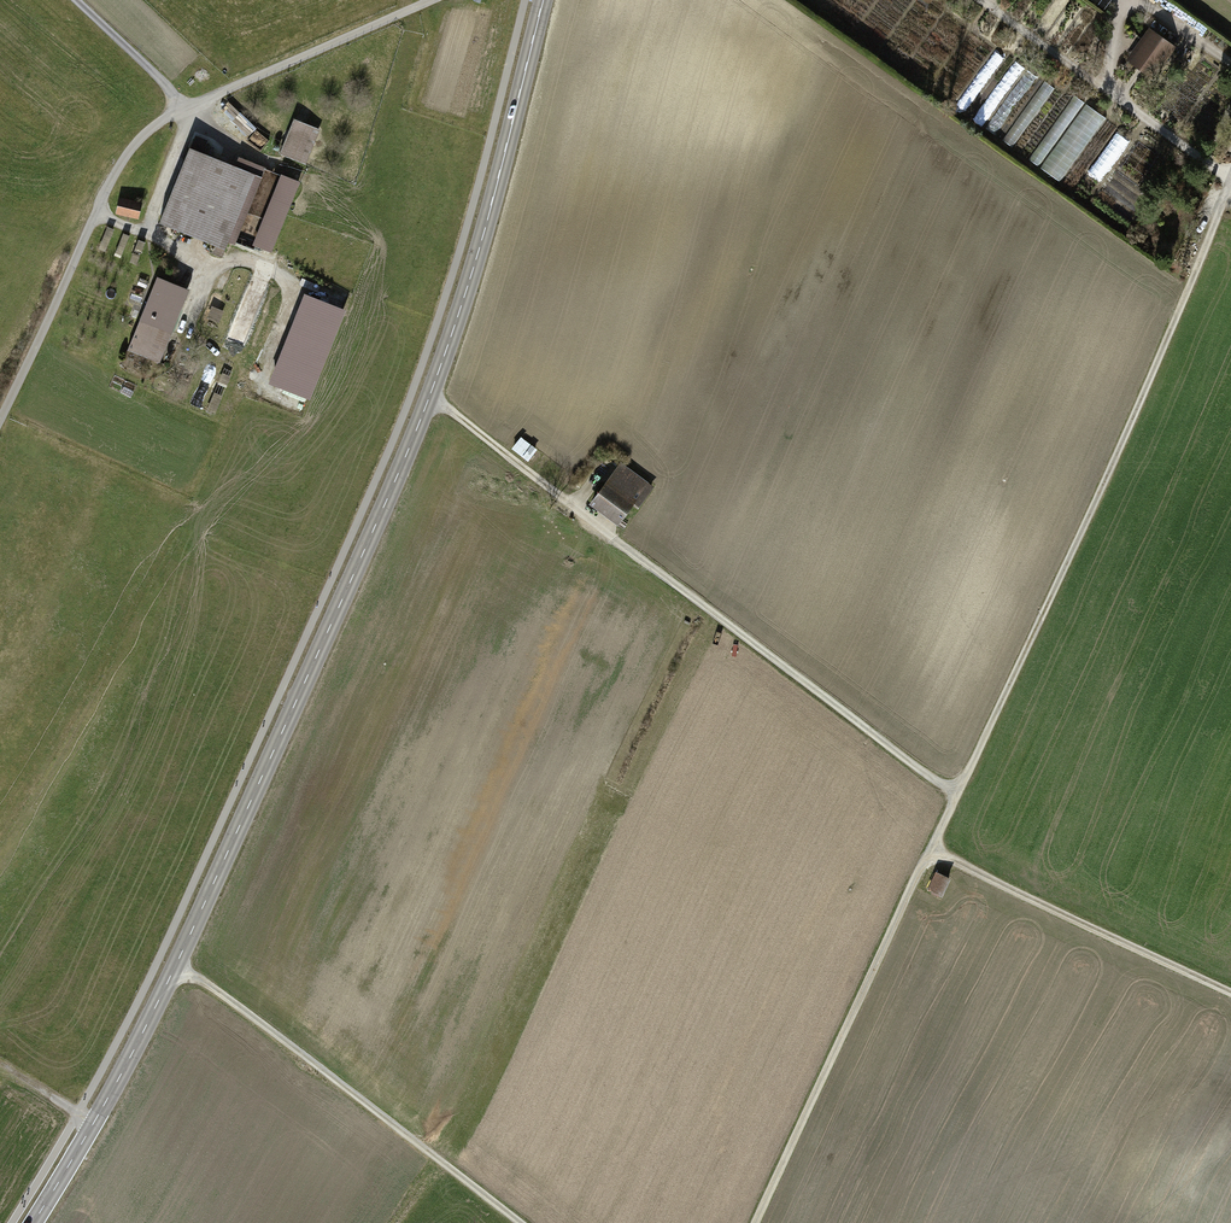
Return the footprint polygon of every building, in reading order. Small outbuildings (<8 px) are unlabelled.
[(1111,0),(1091,0),(1104,10),(1111,0)] [(1135,55),(1130,62),(1150,76),(1172,46),(1152,32),(1145,42),(1135,55)] [(1135,55),(1145,42),(1135,35),(1125,48),(1135,55)] [(1003,139),(1013,146),(1055,88),(1045,81),(1003,139)] [(1075,94),(1029,159),(1062,182),(1107,117),(1075,94)] [(305,164),(319,129),(294,119),(280,154),(286,156),(284,162),(291,165),(293,159),(305,164)] [(1159,155),(1139,142),(1118,171),(1138,185),(1159,155)] [(233,241),(264,168),(239,158),(235,166),(190,147),(159,222),(216,245),(213,254),(221,258),(229,239),(233,241)] [(299,182),(283,176),(255,245),(271,251),(299,182)] [(119,212),(136,216),(139,204),(122,200),(119,212)] [(99,249),(106,251),(114,229),(108,227),(99,249)] [(116,230),(107,252),(115,255),(123,232),(116,230)] [(132,235),(122,257),(129,260),(139,239),(132,235)] [(140,239),(131,262),(138,264),(147,242),(140,239)] [(156,360),(185,288),(159,277),(129,349),(156,360)] [(342,311),(308,297),(274,382),(308,396),(342,311)] [(223,311),(215,307),(211,316),(218,320),(223,311)] [(192,404),(217,414),(236,367),(211,357),(192,404)] [(514,449),(530,460),(538,449),(522,437),(514,449)] [(638,507),(651,489),(620,466),(593,502),(619,521),(633,503),(638,507)] [(949,878),(938,873),(930,889),(941,894),(949,878)]
